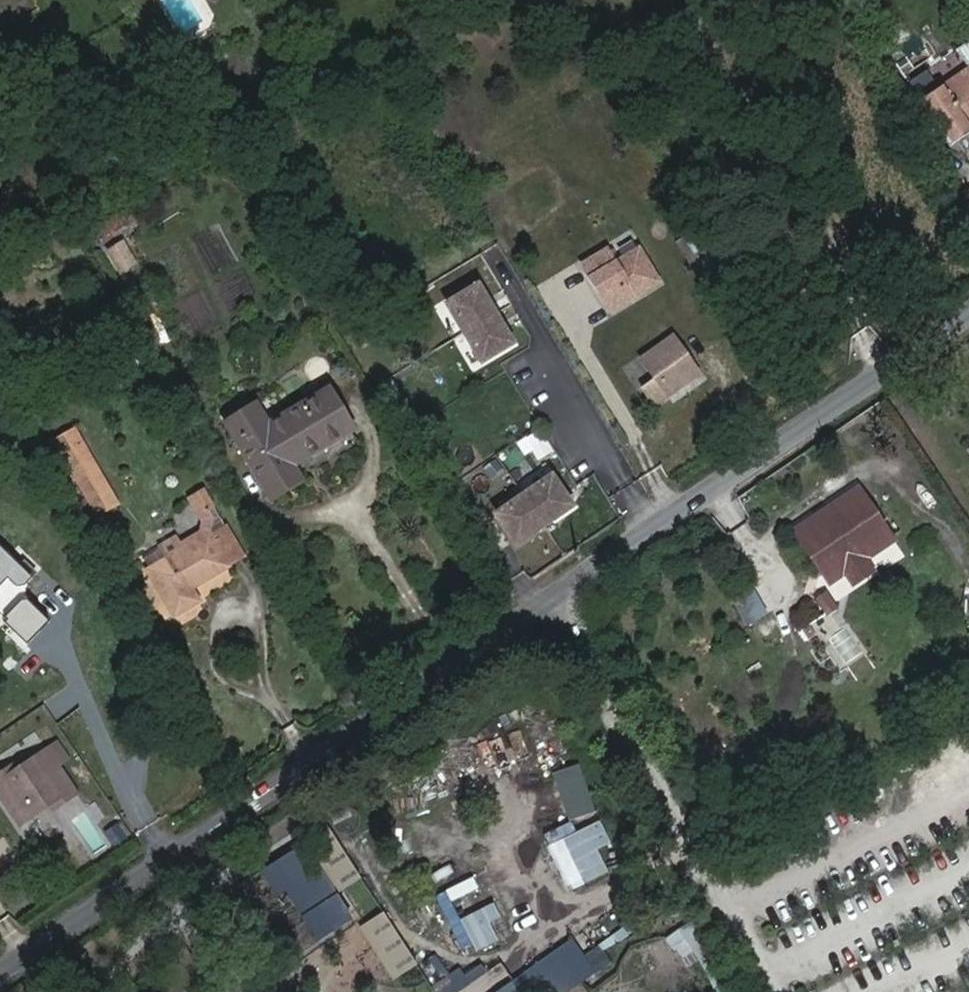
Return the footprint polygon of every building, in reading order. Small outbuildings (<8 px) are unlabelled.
[(922,97),(940,85),(930,69),(911,82),(922,97)] [(922,108),(952,152),(968,141),(968,137),(965,130),(968,127),(968,77),(922,108)] [(957,216),(968,237),(968,210),(957,216)] [(698,228),(676,241),(703,283),(725,270),(698,228)] [(448,233),(417,251),(450,309),(481,291),(448,233)] [(122,277),(142,266),(127,239),(107,250),(122,277)] [(609,313),(656,283),(637,249),(614,263),(606,250),(580,266),(609,313)] [(642,366),(654,384),(643,392),(654,409),(700,380),(678,344),(642,366)] [(297,473),(356,438),(334,398),(275,432),(271,424),(241,441),(274,503),(305,485),(297,473)] [(233,428),(241,441),(271,424),(264,411),(233,428)] [(544,429),(529,436),(540,461),(555,455),(544,429)] [(75,431),(55,443),(96,513),(115,503),(75,431)] [(553,485),(497,523),(518,553),(573,515),(553,485)] [(198,531),(180,541),(183,546),(226,522),(205,488),(186,498),(200,522),(198,531)] [(864,491),(822,518),(832,532),(873,505),(864,491)] [(833,586),(849,575),(865,564),(899,543),(873,505),(832,532),(822,518),(798,534),(833,586)] [(147,567),(145,569),(173,617),(200,602),(192,588),(245,557),(226,522),(183,546),(163,558),(147,567)] [(158,549),(163,558),(183,546),(180,541),(176,534),(157,545),(158,549)] [(6,620),(3,623),(25,645),(49,622),(27,601),(30,598),(26,594),(26,589),(29,586),(27,584),(32,579),(19,565),(0,547),(0,615),(6,620)] [(158,549),(142,558),(147,567),(163,558),(158,549)] [(37,573),(24,560),(19,565),(32,579),(37,573)] [(865,564),(849,575),(857,589),(874,577),(865,564)] [(758,587),(733,598),(745,628),(771,617),(758,587)] [(826,616),(839,610),(831,591),(818,597),(826,616)] [(63,749),(50,758),(60,772),(73,764),(63,749)] [(5,779),(0,782),(0,797),(21,830),(50,810),(62,803),(66,809),(78,800),(60,772),(50,758),(21,777),(10,785),(5,779)] [(555,773),(571,819),(598,810),(582,763),(555,773)] [(17,772),(5,779),(10,785),(21,777),(17,772)] [(62,803),(50,810),(55,816),(66,809),(62,803)] [(601,850),(614,844),(604,821),(563,839),(585,885),(612,873),(601,850)] [(469,922),(454,933),(458,940),(435,956),(441,963),(479,937),(469,922)] [(553,986),(547,978),(581,956),(572,943),(500,991),(545,991),(553,986)] [(584,960),(594,974),(596,977),(614,965),(602,947),(584,960)] [(553,986),(557,991),(566,991),(594,974),(584,960),(581,956),(547,978),(553,986)] [(360,985),(364,991),(389,991),(380,975),(360,985)]
